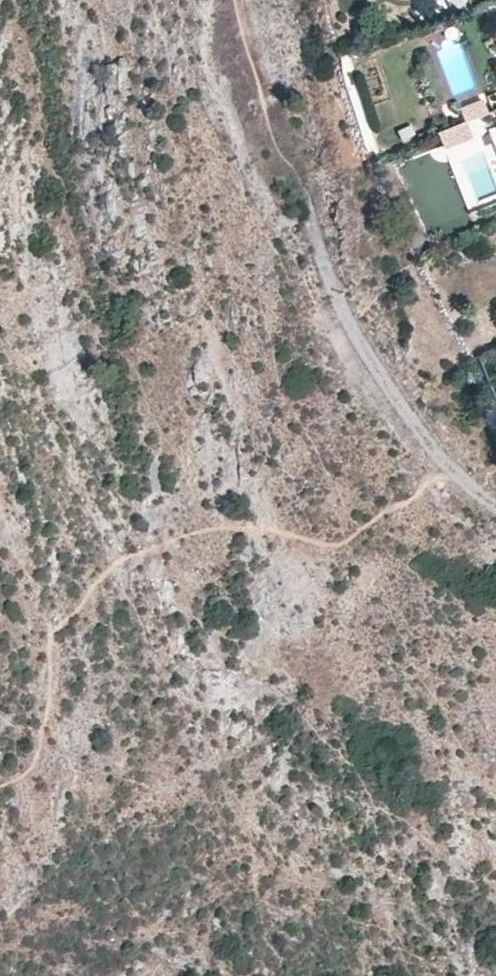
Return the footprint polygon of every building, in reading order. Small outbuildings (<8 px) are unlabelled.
[(490,114),(495,111),(495,93),(484,98),(490,114)]
